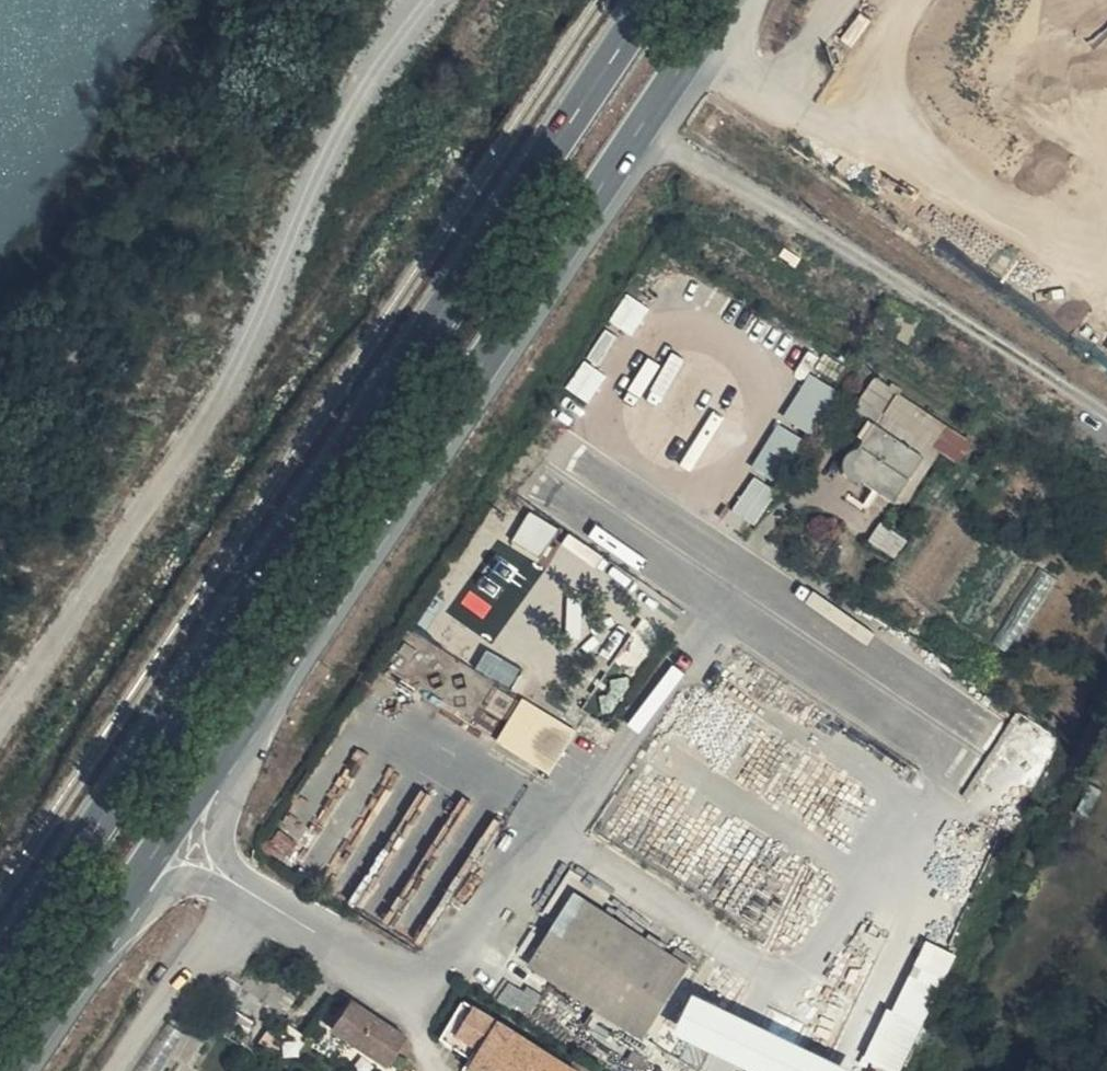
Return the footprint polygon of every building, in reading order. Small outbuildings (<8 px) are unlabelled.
[(786,414),(815,432),(841,388),(812,371),(786,414)] [(973,446),(883,385),(866,406),(885,419),(851,467),(897,499),(934,448),(960,465),(973,446)] [(755,464),(782,480),(808,438),(781,422),(755,464)] [(759,476),(736,507),(757,522),(779,490),(759,476)] [(891,557),(904,539),(883,524),(870,541),(891,557)] [(526,695),(499,739),(552,773),(580,729),(526,695)] [(647,1043),(692,969),(577,897),(530,968),(647,1043)] [(872,1065),(888,1070),(908,1070),(956,949),(922,936),(872,1065)] [(695,995),(677,1035),(756,1070),(864,1070),(695,995)] [(178,1015),(158,1003),(115,1070),(142,1070),(178,1015)] [(355,1051),(374,1020),(352,1005),(333,1035),(355,1051)] [(478,1013),(455,1050),(483,1068),(481,1070),(570,1070),(478,1013)] [(374,1020),(355,1051),(387,1070),(396,1070),(399,1067),(412,1046),(374,1020)] [(311,1049),(288,1033),(273,1056),(294,1070),(297,1070),(311,1049)]
